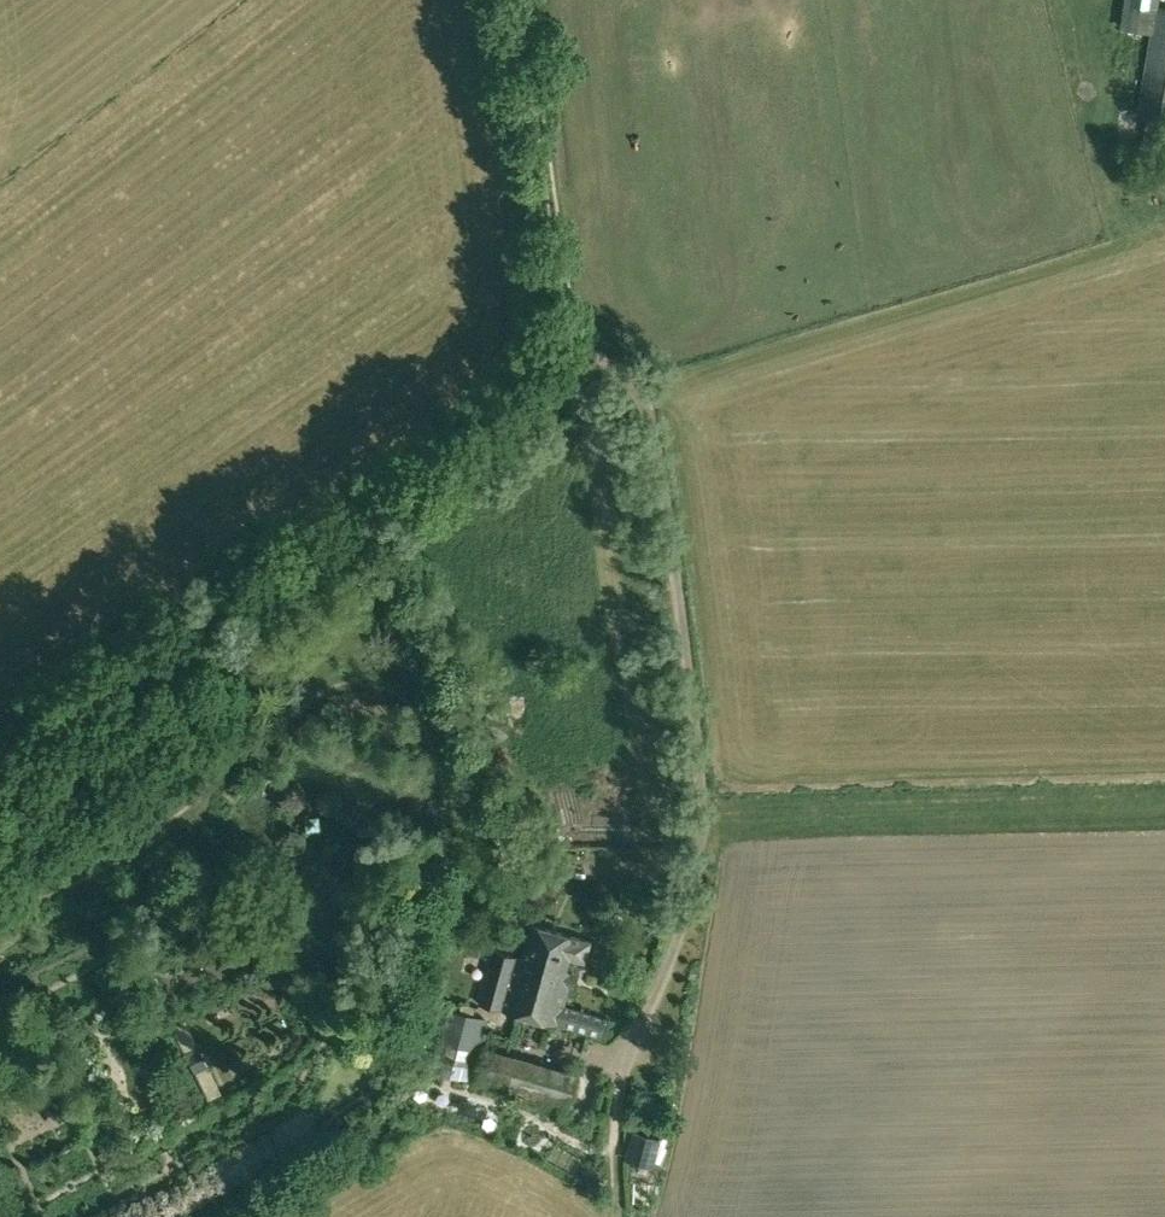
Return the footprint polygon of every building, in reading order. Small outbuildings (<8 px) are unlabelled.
[(1118,28),(1150,34),(1152,35),(1158,7),(1159,0),(1124,0),(1118,28)] [(1164,121),(1164,9),(1158,7),(1152,35),(1137,116),(1164,121)] [(1145,120),(1140,163),(1164,166),(1164,159),(1164,123),(1145,120)] [(479,1003),(603,1037),(609,1018),(564,1006),(572,973),(567,971),(570,958),(585,962),(591,942),(531,925),(522,959),(493,951),(479,1003)] [(433,1057),(436,1058),(471,1067),(475,1068),(487,1021),(446,1010),(433,1057)] [(185,1020),(172,1026),(207,1099),(219,1093),(185,1020)] [(471,1067),(436,1058),(433,1070),(468,1079),(471,1067)] [(660,1138),(632,1131),(625,1160),(653,1167),(660,1138)] [(602,1169),(589,1163),(580,1181),(593,1187),(602,1169)]
